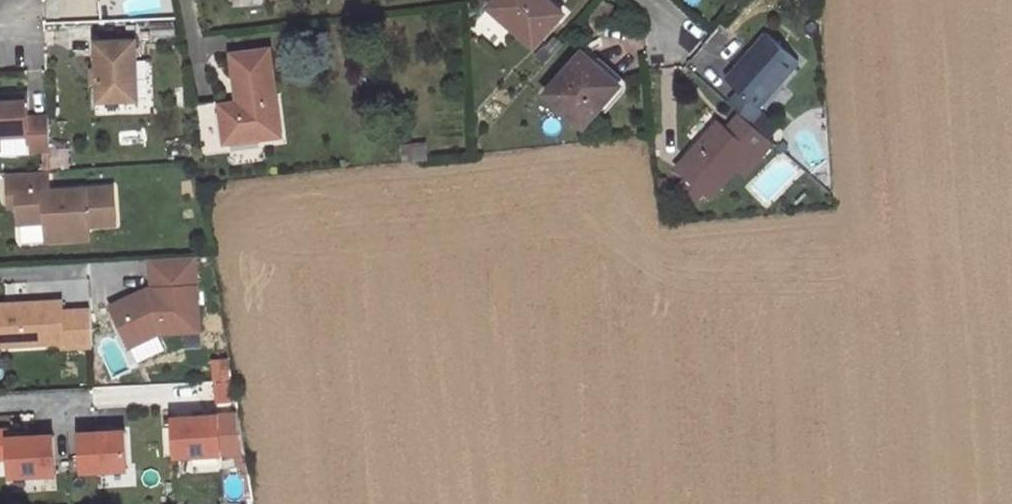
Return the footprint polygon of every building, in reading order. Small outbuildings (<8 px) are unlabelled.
[(490,7),(533,45),(561,13),(546,0),(543,0),(542,1),(540,0),(496,0),(490,7)] [(798,61),(765,33),(726,78),(739,89),(728,101),(743,114),(751,122),(761,109),(758,106),(798,61)] [(136,41),(98,43),(100,102),(138,99),(136,41)] [(270,49),(234,53),(239,91),(243,91),(244,100),(197,106),(204,152),(261,145),(260,138),(270,137),(265,101),(276,99),(270,49)] [(545,92),(584,126),(621,84),(582,51),(545,92)] [(29,135),(29,150),(50,150),(49,117),(29,118),(28,96),(0,97),(0,137),(29,135)] [(280,135),(276,99),(265,101),(270,137),(280,135)] [(717,119),(674,168),(686,178),(679,186),(695,200),(702,192),(709,198),(736,167),(752,149),(762,158),(775,143),(751,122),(743,114),(729,129),(717,119)] [(426,143),(403,146),(405,162),(429,159),(426,143)] [(747,176),(762,158),(752,149),(736,167),(747,176)] [(117,222),(115,185),(51,189),(49,169),(9,172),(10,193),(19,193),(20,205),(21,222),(47,220),(48,240),(72,238),(71,225),(90,224),(117,222)] [(10,193),(11,206),(20,205),(19,193),(10,193)] [(71,225),(72,238),(91,237),(90,224),(71,225)] [(148,288),(112,306),(132,347),(160,333),(201,330),(196,256),(151,259),(153,289),(148,288)] [(0,305),(0,345),(65,342),(65,347),(93,346),(91,311),(64,312),(63,303),(0,305)] [(215,402),(234,401),(232,356),(213,357),(215,402)] [(219,415),(173,418),(175,456),(221,453),(219,415)] [(126,431),(81,434),(83,472),(129,469),(126,431)] [(54,436),(9,439),(11,477),(57,474),(54,436)]
